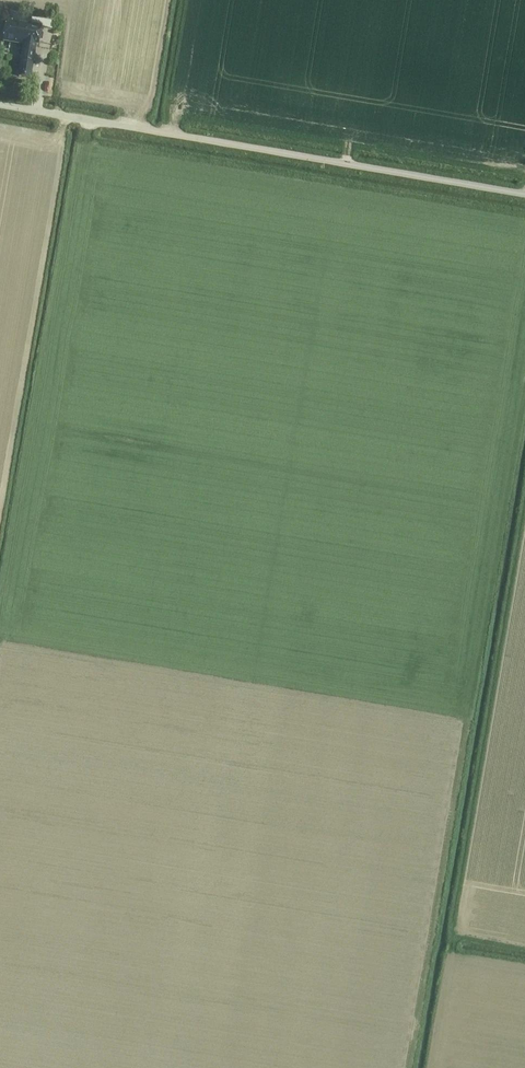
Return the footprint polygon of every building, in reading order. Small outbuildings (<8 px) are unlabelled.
[(30,79),(36,45),(38,46),(41,26),(30,24),(30,26),(7,22),(4,41),(24,44),(19,77),(30,79)]
